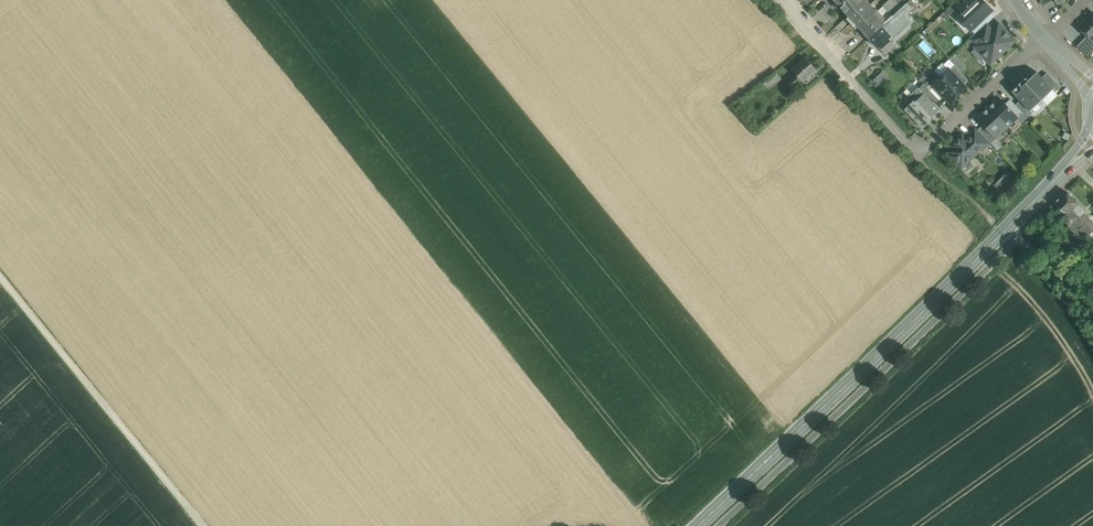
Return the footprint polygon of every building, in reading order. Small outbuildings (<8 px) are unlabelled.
[(836,2),(848,16),(865,0),(838,0),(836,2)] [(848,16),(859,27),(877,11),(867,0),(865,0),(848,16)] [(859,27),(869,38),(891,18),(901,9),(893,0),(889,0),(884,5),(878,11),(877,11),(859,27)] [(903,0),(893,0),(901,9),(906,4),(903,0)] [(912,0),(910,0),(907,3),(912,8),(911,9),(915,13),(920,9),(912,0)] [(945,10),(948,13),(956,6),(961,11),(972,0),(956,0),(945,10)] [(982,0),(972,0),(961,11),(957,15),(972,30),(992,10),(982,0)] [(891,18),(869,38),(878,48),(892,36),(893,38),(903,30),(896,23),(911,9),(912,8),(907,3),(906,4),(901,9),(891,18)] [(1079,28),(1087,36),(1092,41),(1092,14),(1079,28)] [(1015,40),(999,24),(992,31),(978,44),(975,46),(981,53),(987,56),(992,61),(1015,40)] [(986,25),(972,38),(978,44),(992,31),(986,25)] [(1087,36),(1077,46),(1088,57),(1092,53),(1092,41),(1087,36)] [(962,70),(967,66),(956,54),(951,58),(962,70)] [(817,70),(805,57),(792,69),(797,74),(788,82),(794,88),(803,80),(804,82),(817,70)] [(968,79),(955,65),(949,70),(963,85),(968,79)] [(949,69),(933,84),(951,102),(966,88),(963,85),(949,70),(949,69)] [(874,80),(881,87),(891,78),(884,71),(874,80)] [(1037,72),(1029,80),(1026,77),(1012,91),(1021,100),(1030,110),(1030,111),(1031,110),(1053,89),(1054,89),(1053,88),(1053,89),(1042,77),(1037,72),(1038,72),(1037,72)] [(777,73),(764,84),(768,90),(782,79),(777,73)] [(1060,87),(1047,73),(1042,77),(1053,89),(1053,88),(1054,89),(1053,89),(1055,92),(1060,87)] [(930,90),(924,84),(920,88),(924,94),(926,95),(930,90)] [(926,95),(924,94),(916,102),(931,118),(940,110),(926,95)] [(1016,105),(1010,99),(1006,103),(1018,117),(1018,118),(1024,113),(1016,105)] [(916,102),(914,100),(905,109),(923,128),(932,119),(931,118),(916,102)] [(1006,103),(1002,100),(997,100),(988,108),(1007,127),(1018,117),(1006,103)] [(1021,100),(1016,105),(1024,113),(1028,117),(1033,113),(1031,110),(1030,111),(1030,110),(1021,100)] [(988,108),(980,116),(980,121),(983,125),(996,138),(996,137),(1007,127),(988,108)] [(996,138),(983,125),(978,129),(991,143),(997,138),(996,137),(996,138)] [(989,143),(976,129),(969,135),(971,136),(981,148),(983,149),(989,143)] [(971,136),(967,140),(961,140),(959,138),(952,145),(952,156),(962,167),(978,152),(978,151),(981,148),(971,136)] [(994,183),(1003,191),(1015,177),(1005,169),(994,183)] [(1079,203),(1066,191),(1055,202),(1061,208),(1067,214),(1081,227),(1086,221),(1079,215),(1078,216),(1072,210),(1079,203)] [(1061,208),(1056,213),(1050,219),(1057,225),(1063,219),(1067,214),(1061,208)] [(1081,227),(1067,214),(1063,219),(1069,225),(1068,226),(1083,241),(1089,235),(1081,227)] [(1081,227),(1089,235),(1092,231),(1092,223),(1089,219),(1086,221),(1081,227)] [(1065,245),(1053,233),(1045,242),(1057,253),(1065,245)]
